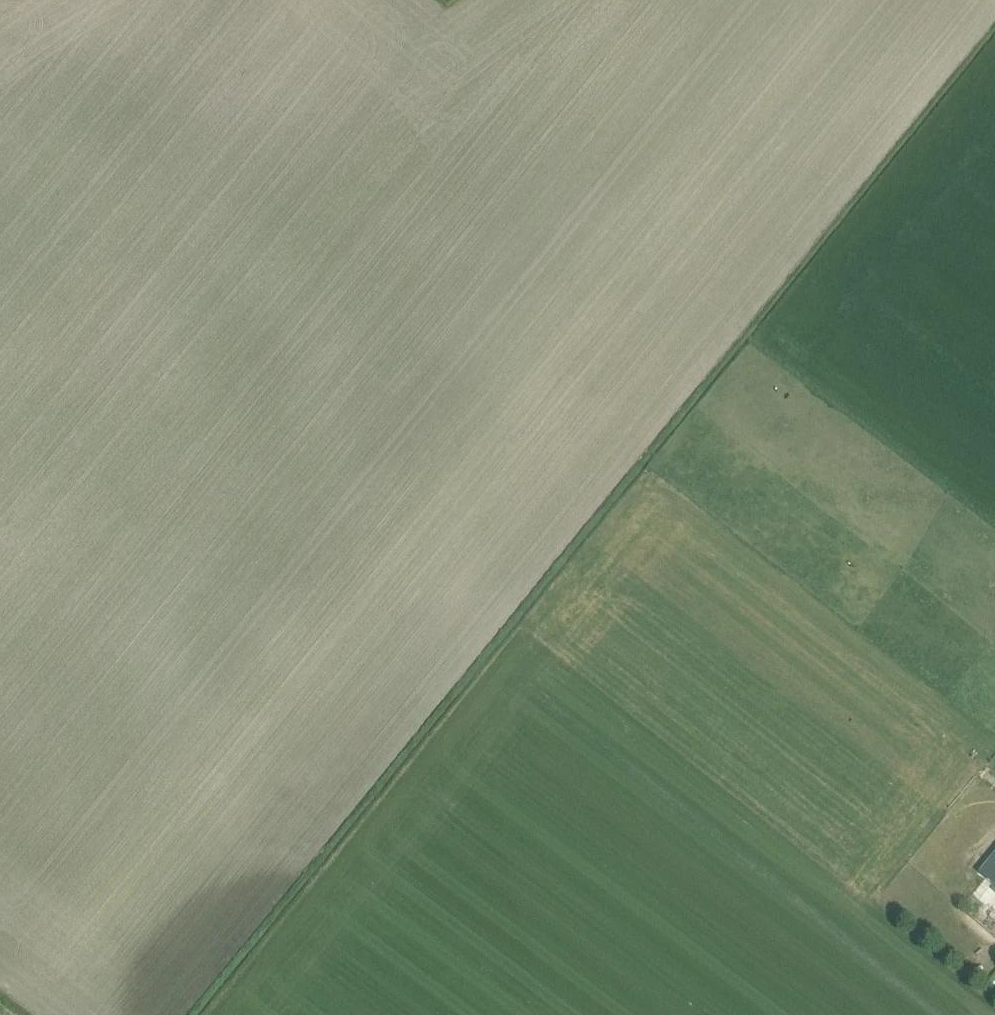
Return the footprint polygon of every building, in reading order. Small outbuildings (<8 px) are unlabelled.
[(979,873),(994,886),(994,854),(979,873)]
